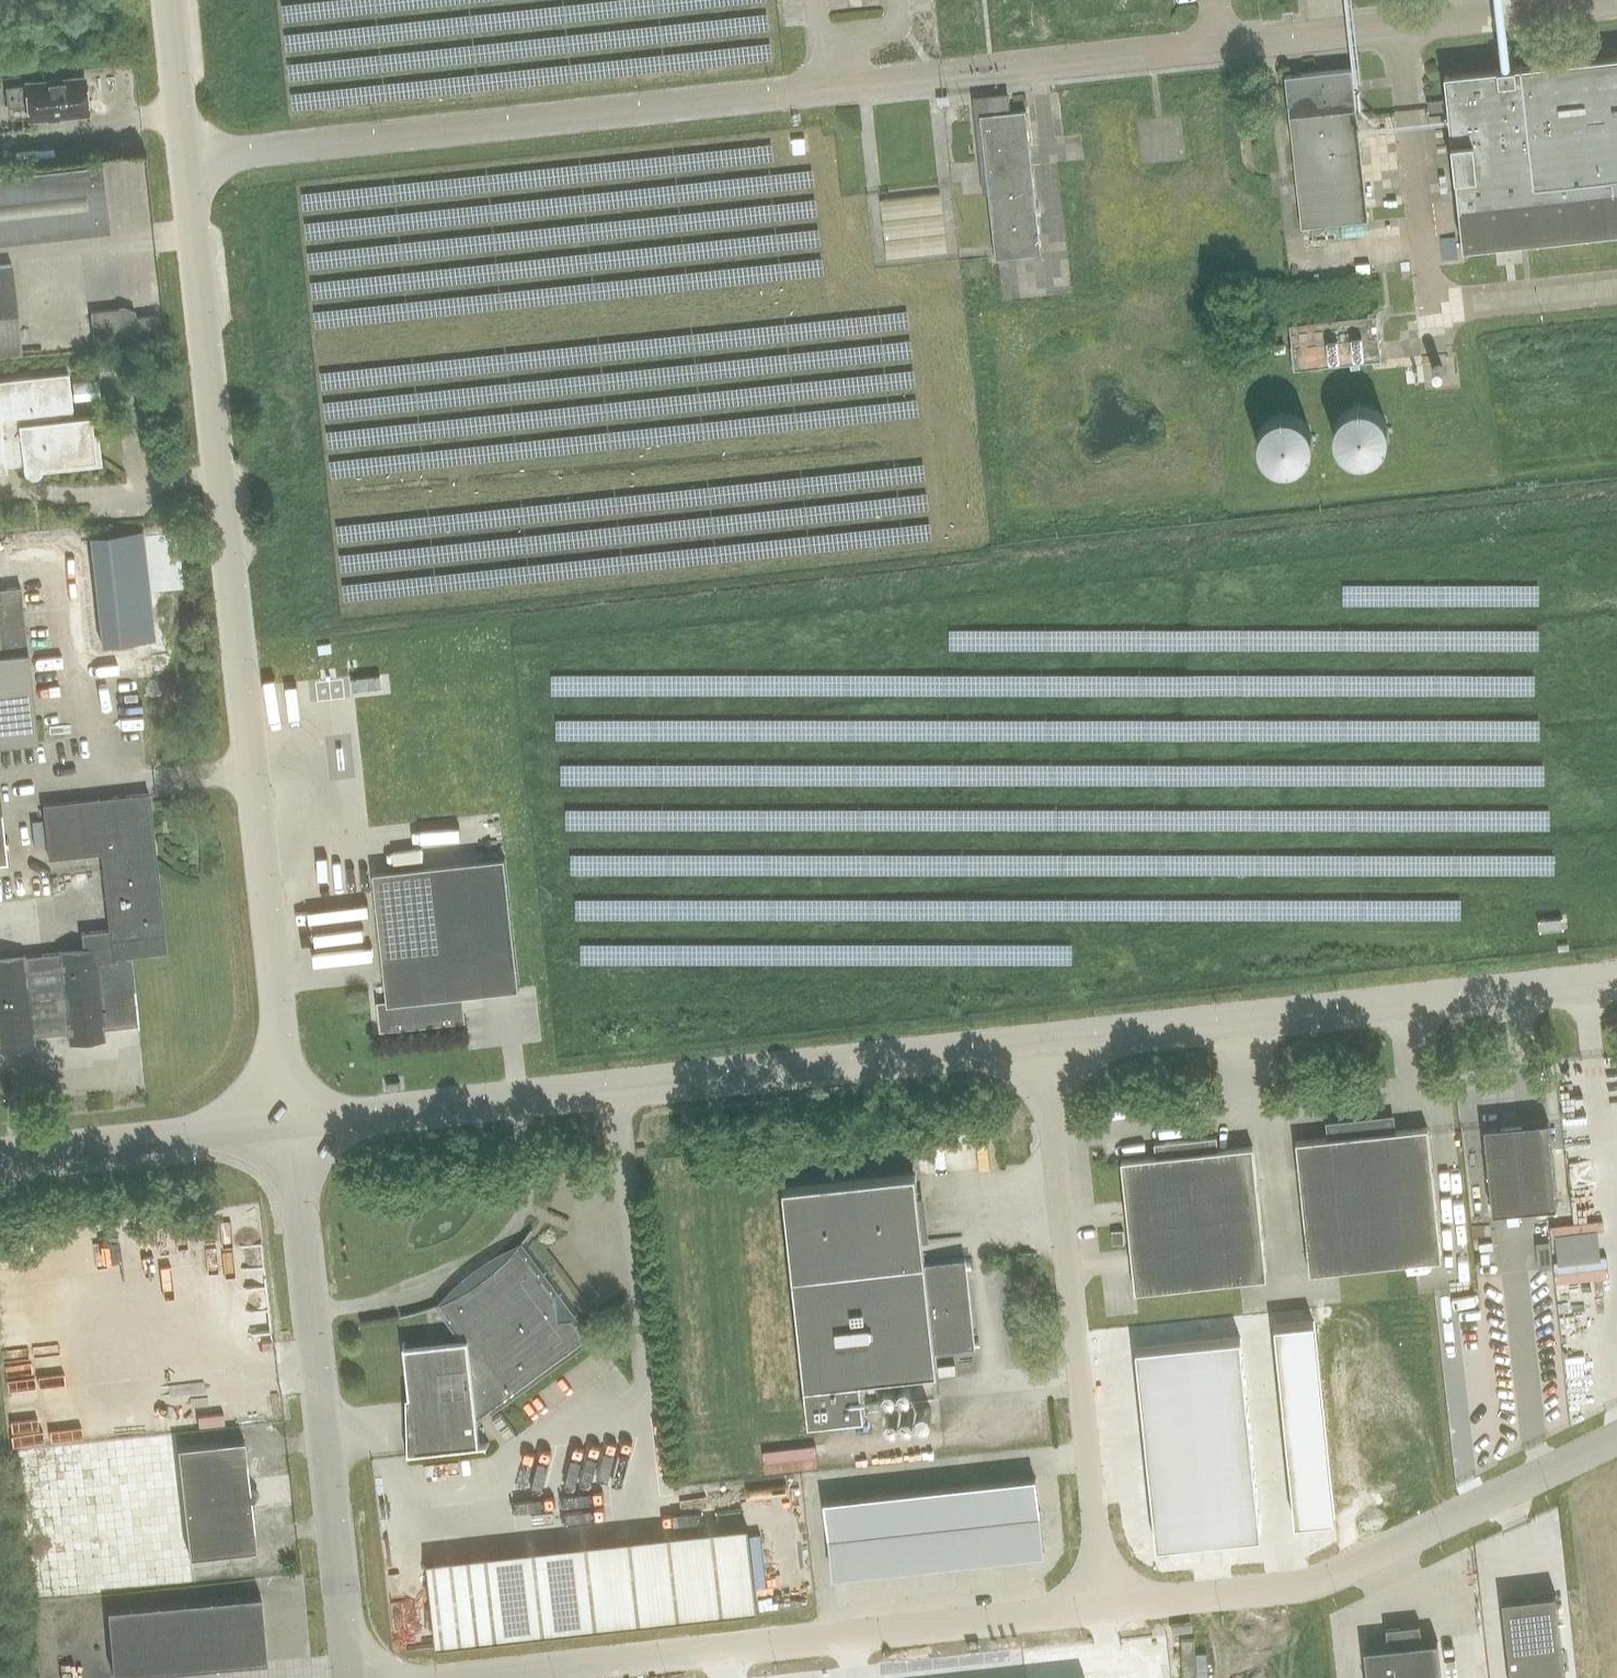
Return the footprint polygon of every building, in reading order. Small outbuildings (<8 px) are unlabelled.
[(1451,66),(1466,242),(1616,229),(1616,52),(1451,66)] [(1305,225),(1373,220),(1362,66),(1294,71),(1305,225)] [(29,120),(89,115),(86,77),(26,82),(26,85),(6,86),(8,107),(28,105),(29,120)] [(985,94),(998,255),(1045,251),(1034,107),(1015,108),(1014,92),(985,94)] [(805,135),(792,136),(793,152),(806,151),(805,135)] [(20,163),(19,153),(0,155),(0,165),(20,163)] [(110,229),(103,164),(0,175),(0,241),(110,229)] [(0,265),(0,355),(22,353),(12,264),(0,265)] [(124,307),(92,311),(96,343),(161,335),(158,314),(134,316),(134,311),(124,307)] [(1298,364),(1383,360),(1381,315),(1296,319),(1298,364)] [(43,467),(94,461),(91,433),(92,433),(90,415),(66,418),(65,408),(74,407),(69,371),(0,379),(0,471),(9,470),(8,465),(24,463),(25,469),(25,471),(26,472),(27,473),(28,474),(28,475),(30,476),(31,477),(33,477),(36,477),(37,477),(39,476),(41,474),(42,473),(43,472),(43,470),(43,468),(43,467)] [(1354,453),(1401,454),(1402,407),(1355,407),(1354,453)] [(1281,408),(1267,452),(1316,468),(1330,424),(1281,408)] [(156,639),(144,530),(90,536),(102,645),(156,639)] [(39,740),(21,587),(0,590),(0,745),(39,740)] [(381,675),(353,678),(354,690),(382,687),(381,675)] [(149,793),(44,805),(50,860),(103,855),(111,929),(82,932),(84,949),(0,958),(0,1050),(36,1048),(35,1036),(68,1032),(70,1043),(106,1039),(105,1028),(138,1024),(131,955),(166,952),(149,793)] [(505,858),(374,872),(388,1001),(377,1002),(380,1028),(463,1019),(461,996),(520,989),(505,858)] [(1564,917),(1538,920),(1539,933),(1566,930),(1564,917)] [(1331,1138),(1296,1142),(1310,1273),(1442,1259),(1428,1128),(1393,1132),(1391,1119),(1330,1125),(1331,1138)] [(1548,1121),(1484,1127),(1493,1213),(1557,1207),(1548,1121)] [(1217,1137),(1155,1144),(1156,1157),(1122,1161),(1136,1292),(1267,1278),(1253,1146),(1218,1150),(1217,1137)] [(916,1175),(783,1189),(809,1423),(865,1417),(861,1381),(937,1373),(916,1175)] [(556,1295),(524,1253),(520,1247),(533,1229),(531,1229),(519,1245),(512,1253),(500,1265),(487,1276),(485,1272),(476,1279),(478,1282),(460,1294),(440,1303),(441,1305),(467,1340),(405,1346),(405,1343),(403,1343),(415,1451),(406,1452),(406,1454),(489,1444),(489,1443),(477,1419),(587,1338),(573,1319),(558,1320),(556,1295)] [(1123,1230),(1110,1231),(1112,1246),(1124,1245),(1123,1230)] [(1549,1242),(1536,1243),(1538,1270),(1551,1268),(1549,1242)] [(1277,1348),(1317,1343),(1314,1321),(1274,1325),(1277,1348)] [(1191,1366),(1244,1360),(1242,1338),(1189,1344),(1189,1348),(1191,1366)] [(1279,1369),(1319,1365),(1317,1343),(1277,1348),(1279,1369)] [(1139,1372),(1191,1366),(1189,1348),(1189,1344),(1137,1350),(1139,1372)] [(1194,1388),(1247,1382),(1244,1360),(1191,1366),(1194,1388)] [(1282,1391),(1322,1386),(1319,1365),(1279,1369),(1282,1391)] [(1141,1393),(1194,1388),(1191,1366),(1139,1372),(1141,1393)] [(1196,1410),(1249,1404),(1247,1382),(1194,1388),(1196,1410)] [(1284,1413),(1324,1408),(1322,1386),(1282,1391),(1284,1413)] [(1144,1415),(1196,1410),(1194,1388),(1141,1393),(1144,1415)] [(878,1401),(867,1403),(869,1420),(880,1419),(878,1401)] [(1199,1431),(1251,1426),(1249,1404),(1196,1410),(1199,1431)] [(1287,1435),(1327,1430),(1324,1408),(1284,1413),(1287,1435)] [(1146,1437),(1199,1431),(1196,1410),(1144,1415),(1146,1437)] [(1201,1453),(1254,1448),(1251,1426),(1199,1431),(1201,1453)] [(1289,1456),(1329,1452),(1327,1430),(1287,1435),(1289,1456)] [(1148,1459),(1201,1453),(1199,1431),(1146,1437),(1148,1459)] [(189,1557),(256,1549),(243,1440),(177,1447),(189,1557)] [(820,1445),(767,1447),(768,1469),(821,1466),(820,1445)] [(1204,1475),(1256,1470),(1254,1448),(1201,1453),(1204,1475)] [(1292,1478),(1332,1474),(1329,1452),(1289,1456),(1292,1478)] [(1151,1481),(1204,1475),(1201,1453),(1148,1459),(1151,1481)] [(1206,1497),(1258,1491),(1256,1470),(1204,1475),(1206,1497)] [(1332,1474),(1292,1478),(1297,1522),(1337,1518),(1332,1474)] [(1153,1503),(1206,1497),(1204,1475),(1151,1481),(1153,1503)] [(1022,1517),(1040,1515),(1036,1478),(1018,1480),(1022,1517)] [(1004,1519),(1022,1517),(1018,1480),(1000,1482),(1004,1519)] [(987,1521),(1004,1519),(1000,1482),(983,1484),(987,1521)] [(970,1523),(987,1521),(983,1484),(965,1486),(970,1523)] [(952,1525),(970,1523),(965,1486),(948,1488),(952,1525)] [(935,1527),(952,1525),(948,1488),(931,1490),(935,1527)] [(917,1529),(935,1527),(931,1490),(913,1492),(917,1529)] [(1258,1491),(1206,1497),(1211,1540),(1263,1535),(1258,1491)] [(900,1531),(917,1529),(913,1492),(896,1494),(900,1531)] [(882,1533),(900,1531),(896,1494),(878,1496),(882,1533)] [(865,1535),(882,1533),(878,1496),(861,1498),(865,1535)] [(1206,1497),(1153,1503),(1158,1546),(1211,1540),(1206,1497)] [(848,1536),(865,1535),(861,1498),(843,1500),(848,1536)] [(829,1538),(848,1536),(843,1500),(825,1502),(829,1538)] [(1040,1515),(1022,1517),(1026,1554),(1044,1552),(1040,1515)] [(1022,1517),(1004,1519),(1008,1556),(1026,1554),(1022,1517)] [(1004,1519),(987,1521),(991,1558),(1008,1556),(1004,1519)] [(987,1521),(970,1523),(974,1560),(991,1558),(987,1521)] [(970,1523),(952,1525),(956,1562),(974,1560),(970,1523)] [(952,1525),(935,1527),(939,1564),(956,1562),(952,1525)] [(749,1527),(428,1562),(437,1646),(758,1611),(749,1527)] [(935,1527),(917,1529),(921,1566),(939,1564),(935,1527)] [(917,1529),(900,1531),(904,1567),(921,1566),(917,1529)] [(900,1531),(882,1533),(886,1569),(904,1567),(900,1531)] [(882,1533),(865,1535),(869,1571),(886,1569),(882,1533)] [(865,1535),(848,1536),(852,1573),(869,1571),(865,1535)] [(848,1536),(829,1538),(833,1575),(852,1573),(848,1536)] [(261,1596),(107,1609),(113,1676),(267,1662),(261,1596)] [(1505,1603),(1513,1677),(1566,1677),(1557,1597),(1505,1603)] [(1365,1648),(1368,1677),(1442,1677),(1437,1640),(1423,1642),(1421,1624),(1386,1628),(1388,1646),(1365,1648)]
